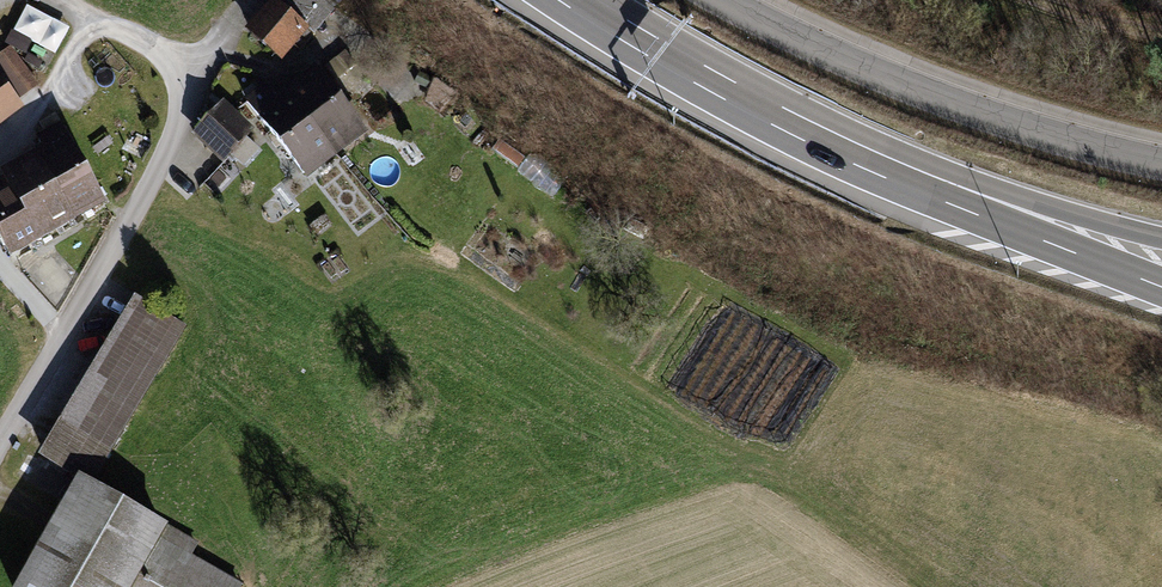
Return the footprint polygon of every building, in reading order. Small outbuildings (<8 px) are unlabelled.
[(245,29),(283,61),(311,28),(281,2),(279,0),(270,0),(245,29)] [(281,2),(311,28),(316,32),(335,10),(324,0),(282,0),(281,2)] [(70,26),(28,3),(6,42),(22,51),(19,56),(42,69),(45,63),(49,65),(70,26)] [(25,110),(20,102),(41,86),(12,46),(0,55),(0,128),(25,110)] [(346,50),(326,65),(337,79),(357,64),(346,50)] [(287,87),(340,156),(370,132),(317,64),(287,87)] [(340,156),(287,87),(277,95),(267,82),(245,98),(308,180),(340,156)] [(225,99),(192,133),(223,164),(257,130),(225,99)] [(36,150),(77,222),(108,204),(61,122),(36,136),(41,145),(35,149),(36,150)] [(25,210),(43,241),(77,222),(36,150),(0,171),(3,176),(23,211),(25,210)] [(3,176),(0,178),(0,239),(11,259),(43,241),(25,210),(23,211),(3,176)] [(82,475),(95,483),(187,326),(135,296),(40,457),(79,480),(82,475)] [(243,584),(193,555),(199,544),(95,483),(82,475),(79,480),(16,586),(242,586),(243,584)]
